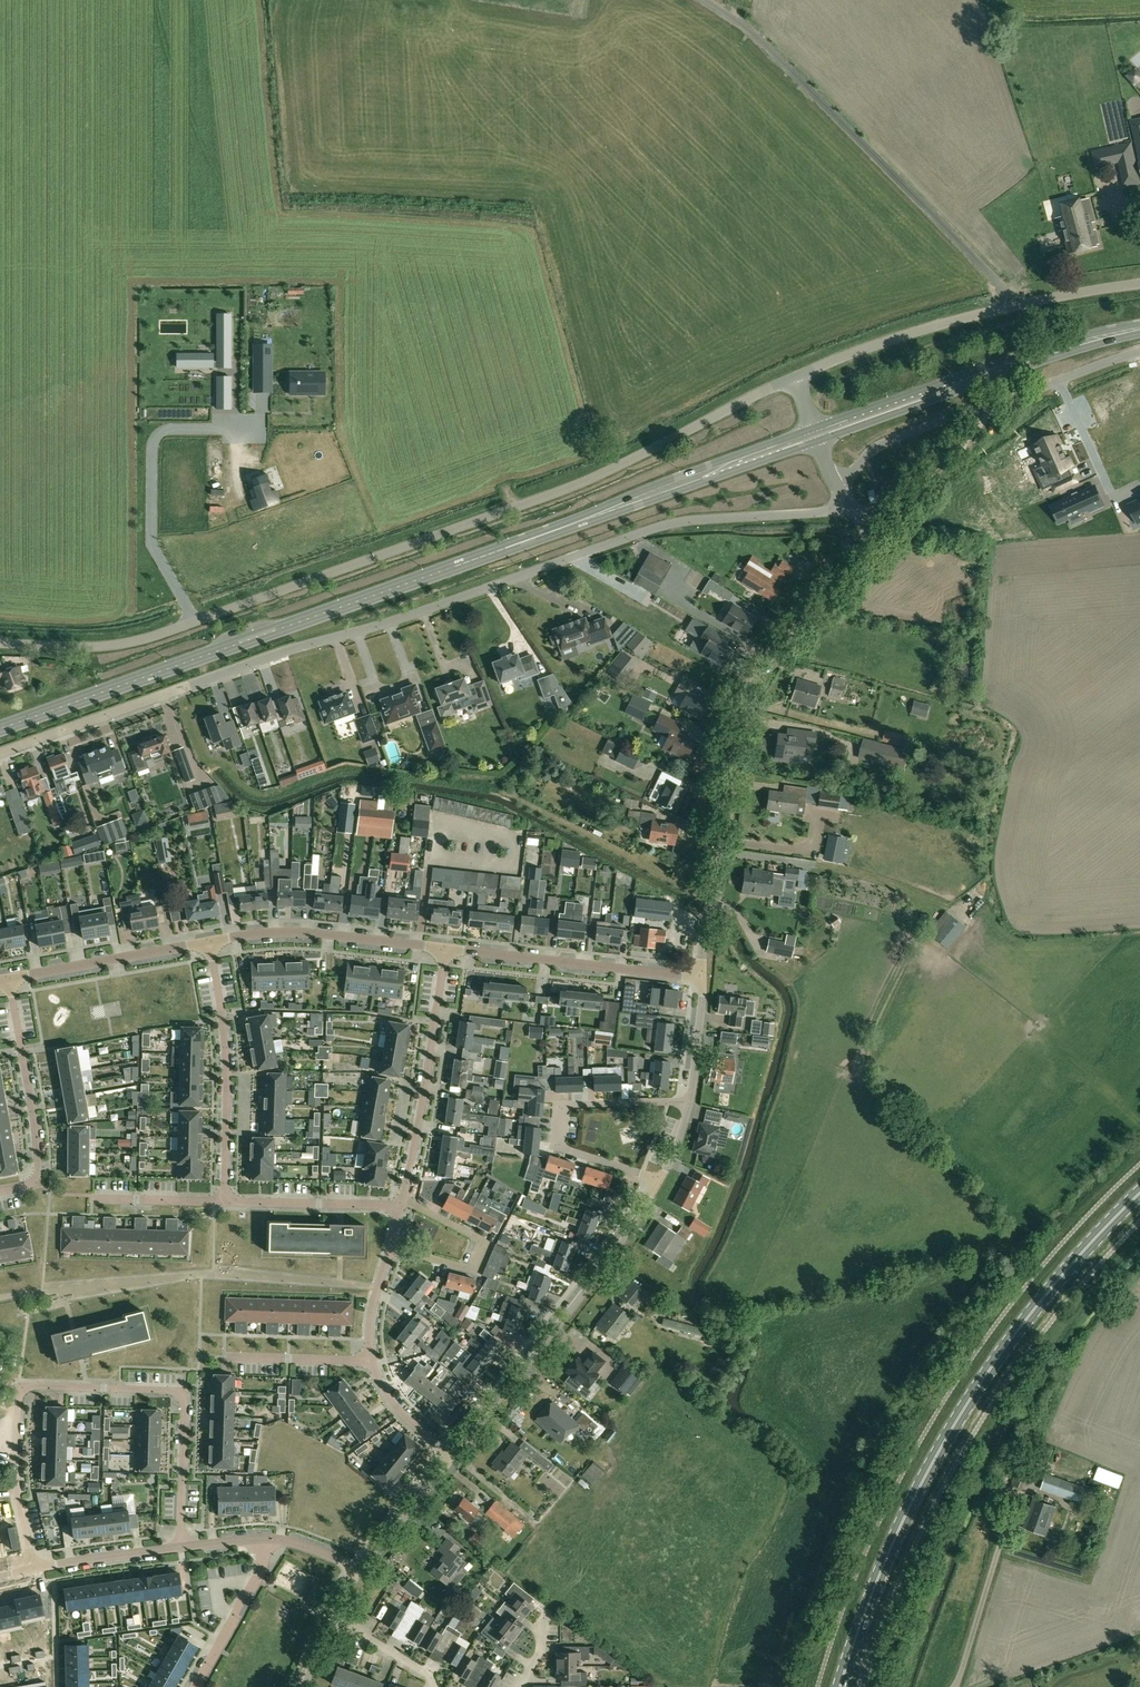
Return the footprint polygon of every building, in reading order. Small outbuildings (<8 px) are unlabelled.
[(1139,82),(1139,71),(1136,66),(1125,76),(1134,87),(1139,82)] [(1139,156),(1139,118),(1131,121),(1139,157),(1139,156)] [(1132,141),(1091,151),(1095,168),(1118,163),(1123,186),(1126,185),(1126,187),(1139,184),(1139,178),(1132,141)] [(1096,244),(1098,243),(1095,230),(1093,230),(1091,222),(1094,221),(1089,199),(1054,208),(1060,230),(1063,229),(1070,253),(1097,246),(1096,244)] [(190,367),(235,367),(235,318),(223,318),(223,361),(217,361),(217,355),(190,355),(190,367)] [(299,352),(280,358),(282,366),(301,359),(299,352)] [(255,356),(255,379),(270,379),(270,356),(255,356)] [(323,374),(296,374),(296,392),(323,392),(323,374)] [(223,376),(223,395),(235,395),(235,376),(223,376)] [(1057,436),(1035,446),(1050,477),(1042,481),(1046,489),(1054,485),(1057,491),(1078,481),(1075,475),(1073,476),(1070,468),(1072,467),(1057,436)] [(250,490),(249,490),(253,500),(251,501),(251,500),(250,501),(254,511),(255,510),(278,501),(278,502),(280,501),(276,490),(274,491),(270,493),(267,485),(270,484),(271,484),(267,474),(266,474),(266,475),(253,480),(256,488),(250,490)] [(1104,506),(1095,487),(1051,507),(1058,523),(1089,509),(1090,512),(1104,506)] [(344,534),(350,534),(349,510),(342,510),(344,534)] [(670,567),(648,555),(642,565),(643,565),(664,577),(665,577),(670,567)] [(779,567),(783,560),(779,557),(770,571),(758,564),(761,560),(752,555),(743,570),(750,574),(744,583),(773,601),(779,591),(772,586),(775,581),(772,579),(774,575),(779,578),(784,571),(779,567)] [(655,595),(665,577),(664,577),(643,565),(642,565),(632,582),(655,595)] [(721,577),(715,573),(711,579),(718,583),(721,577)] [(734,594),(709,579),(701,592),(707,595),(710,590),(729,602),(734,594)] [(744,635),(755,617),(734,604),(722,622),(744,635)] [(591,644),(611,637),(605,618),(587,624),(585,619),(553,630),(555,635),(550,637),(553,647),(559,645),(560,650),(590,639),(591,644)] [(727,660),(729,662),(733,654),(731,653),(732,652),(724,647),(728,639),(708,627),(708,628),(696,620),(691,628),(703,635),(701,640),(707,643),(701,653),(723,666),(727,660)] [(619,651),(638,630),(623,623),(613,634),(619,651)] [(639,630),(632,638),(640,644),(647,637),(639,630)] [(638,662),(627,652),(618,662),(630,672),(638,662)] [(510,656),(510,655),(502,657),(503,659),(492,663),(497,675),(495,675),(497,682),(499,681),(500,683),(523,675),(525,678),(538,673),(532,655),(519,660),(517,654),(510,656)] [(24,684),(18,666),(4,671),(0,660),(0,677),(3,676),(4,679),(5,678),(9,690),(24,684)] [(537,680),(544,699),(554,696),(558,708),(561,708),(564,716),(573,706),(552,674),(537,680)] [(845,680),(833,677),(830,691),(841,694),(845,680)] [(491,704),(483,681),(466,687),(464,679),(436,689),(437,691),(435,692),(435,693),(436,696),(438,697),(439,697),(442,705),(442,704),(443,706),(438,708),(442,717),(455,712),(454,711),(472,705),(474,710),(491,704)] [(815,708),(821,686),(797,679),(791,701),(815,708)] [(693,688),(681,681),(679,685),(674,693),(684,699),(679,707),(700,718),(708,704),(690,694),(693,688)] [(386,723),(420,712),(416,701),(421,699),(415,685),(403,689),(404,692),(382,700),(385,710),(382,711),(386,723)] [(655,696),(645,691),(643,697),(653,702),(655,696)] [(321,711),(325,723),(356,712),(351,700),(349,701),(346,693),(321,702),(324,710),(321,711)] [(649,702),(633,695),(630,702),(646,709),(649,702)] [(292,700),(290,696),(278,699),(278,700),(272,702),(278,717),(279,722),(286,719),(287,723),(295,720),(296,723),(305,720),(298,698),(292,700)] [(278,717),(272,702),(271,697),(259,701),(259,702),(253,704),(259,722),(259,723),(266,721),(278,717)] [(931,705),(915,700),(911,712),(927,717),(931,705)] [(247,726),(259,722),(253,704),(252,701),(240,705),(240,706),(234,708),(240,728),(247,725),(247,726)] [(228,730),(222,713),(206,719),(215,741),(224,738),(228,748),(242,743),(236,728),(228,730)] [(370,715),(355,720),(364,742),(378,737),(370,715)] [(687,757),(695,741),(677,733),(681,725),(660,715),(653,729),(668,737),(662,748),(680,756),(681,754),(687,757)] [(431,751),(445,746),(436,722),(422,727),(431,751)] [(815,743),(816,733),(793,730),(792,737),(778,735),(775,759),(792,762),(794,755),(802,756),(804,742),(815,743)] [(909,736),(885,730),(882,741),(890,743),(890,744),(906,748),(909,736)] [(299,734),(288,738),(293,752),(304,747),(299,734)] [(171,752),(168,745),(170,744),(170,742),(169,740),(168,739),(166,739),(164,735),(137,745),(139,750),(128,753),(135,773),(148,768),(145,759),(152,757),(151,753),(160,750),(162,755),(171,752)] [(608,739),(601,752),(615,759),(622,746),(608,739)] [(864,739),(859,758),(904,770),(909,751),(864,739)] [(622,745),(622,746),(615,759),(614,761),(633,770),(640,754),(622,745)] [(110,746),(84,755),(86,761),(80,763),(88,784),(99,780),(114,774),(125,770),(124,768),(126,768),(122,758),(121,758),(118,750),(112,752),(110,746)] [(186,782),(195,779),(191,766),(184,747),(174,750),(181,769),(186,782)] [(377,751),(366,755),(369,764),(381,760),(377,751)] [(249,758),(247,752),(241,754),(243,761),(249,758)] [(63,777),(71,774),(64,754),(54,758),(55,760),(49,763),(53,775),(52,775),(59,793),(68,790),(63,777)] [(317,763),(306,766),(309,775),(320,772),(317,763)] [(27,796),(44,790),(35,767),(28,769),(27,767),(18,771),(27,796)] [(259,785),(267,782),(263,772),(256,774),(259,785)] [(70,785),(79,784),(78,774),(69,775),(70,785)] [(289,782),(287,775),(279,777),(282,785),(289,782)] [(675,811),(685,790),(667,781),(657,802),(675,811)] [(195,811),(220,802),(215,785),(189,794),(195,811)] [(797,805),(805,807),(807,788),(797,786),(796,795),(769,791),(766,809),(795,813),(797,805)] [(48,808),(50,816),(59,813),(53,798),(54,798),(51,790),(43,793),(48,808)] [(817,804),(817,806),(838,809),(839,809),(846,810),(852,811),(854,799),(848,799),(848,797),(840,795),(840,793),(819,790),(818,801),(817,804)] [(53,798),(59,813),(66,810),(60,795),(54,798),(53,798)] [(393,810),(394,797),(385,796),(384,810),(377,808),(374,827),(384,828),(383,829),(393,830),(395,811),(393,810)] [(514,816),(436,797),(433,810),(511,829),(514,816)] [(367,826),(374,827),(377,808),(378,801),(360,799),(357,827),(367,828),(367,826)] [(350,835),(352,819),(354,804),(341,803),(339,817),(338,833),(350,835)] [(223,804),(214,806),(216,821),(226,819),(223,804)] [(431,807),(416,805),(414,821),(429,823),(431,807)] [(674,843),(677,826),(655,823),(656,814),(641,812),(639,827),(651,829),(650,840),(674,843)] [(103,845),(129,835),(124,822),(123,822),(121,817),(107,823),(96,827),(103,845)] [(429,823),(414,821),(412,837),(427,839),(429,823)] [(100,844),(97,835),(72,844),(75,853),(100,844)] [(840,864),(846,839),(829,835),(823,860),(840,864)] [(130,840),(127,841),(125,837),(115,841),(115,843),(112,844),(114,854),(132,851),(130,840)] [(410,838),(402,837),(400,852),(407,853),(409,853),(410,838)] [(170,861),(166,838),(156,839),(160,862),(170,861)] [(71,847),(63,849),(65,856),(73,854),(71,847)] [(562,850),(561,858),(579,860),(580,852),(562,850)] [(105,860),(104,851),(97,852),(99,861),(105,860)] [(408,871),(410,853),(409,853),(407,853),(400,852),(392,851),(390,869),(408,871)] [(589,859),(583,858),(581,869),(588,870),(589,859)] [(62,868),(70,867),(68,859),(60,860),(62,868)] [(59,860),(50,862),(52,874),(61,872),(59,860)] [(291,906),(292,877),(279,877),(278,864),(271,864),(271,866),(272,886),(272,888),(278,888),(278,905),(278,907),(280,909),(284,909),(285,907),(285,905),(291,906)] [(303,889),(311,889),(312,874),(312,868),(312,864),(305,864),(303,889)] [(271,866),(264,866),(265,886),(266,886),(266,887),(272,886),(271,866)] [(33,876),(42,873),(41,867),(31,870),(33,876)] [(540,881),(542,868),(529,867),(528,879),(540,881)] [(805,881),(806,870),(785,867),(784,874),(784,879),(796,880),(798,881),(798,887),(806,888),(807,881),(805,881)] [(747,869),(745,881),(773,885),(773,884),(783,885),(784,879),(784,874),(775,873),(775,872),(764,871),(764,869),(754,868),(754,870),(747,869)] [(453,870),(446,869),(444,882),(451,883),(453,870)] [(457,883),(459,884),(464,884),(466,871),(459,870),(457,883)] [(26,872),(20,874),(22,880),(28,878),(26,872)] [(217,894),(227,893),(222,872),(213,873),(217,894)] [(470,885),(477,886),(479,873),(472,872),(470,885)] [(477,886),(479,886),(483,886),(485,873),(479,873),(477,886)] [(492,874),(485,873),(483,886),(488,887),(490,887),(492,874)] [(498,875),(492,874),(490,887),(496,888),(497,888),(498,875)] [(341,876),(331,875),(330,883),(331,883),(328,910),(341,912),(343,897),(339,896),(341,876)] [(500,889),(506,889),(508,876),(502,875),(500,889)] [(629,890),(631,876),(624,875),(622,889),(629,890)] [(368,884),(368,877),(360,876),(358,897),(352,896),(351,907),(350,907),(349,915),(358,916),(359,914),(364,914),(366,898),(367,892),(368,884)] [(366,898),(364,914),(370,915),(370,918),(379,919),(380,910),(379,910),(380,900),(373,899),(376,877),(369,876),(368,877),(368,884),(367,892),(366,898)] [(506,889),(512,890),(513,890),(515,877),(508,876),(506,889)] [(291,906),(298,906),(298,908),(299,909),(303,909),(305,908),(305,906),(306,891),(298,891),(298,877),(292,877),(291,906)] [(521,878),(515,877),(513,890),(520,891),(521,878)] [(794,907),(795,894),(794,894),(796,880),(784,879),(783,885),(782,892),(783,894),(781,905),(794,907)] [(783,885),(773,884),(773,885),(745,881),(744,893),(772,897),(772,895),(782,896),(783,894),(782,892),(783,885)] [(321,909),(328,910),(331,883),(330,883),(324,883),(323,894),(316,893),(314,908),(315,910),(320,910),(321,909)] [(213,918),(218,917),(219,915),(221,915),(218,901),(217,901),(216,894),(215,894),(213,884),(205,886),(206,890),(203,891),(203,894),(198,895),(203,918),(212,916),(213,918)] [(257,887),(257,885),(252,886),(255,909),(269,907),(266,886),(257,887)] [(245,886),(246,895),(240,896),(242,911),(255,909),(252,886),(245,886)] [(410,921),(410,920),(417,921),(421,889),(414,888),(413,894),(411,893),(410,901),(404,900),(402,919),(402,920),(403,922),(409,923),(410,921)] [(185,902),(188,921),(203,918),(198,895),(196,895),(197,900),(185,902)] [(91,909),(97,937),(109,934),(105,912),(112,911),(110,897),(103,899),(104,907),(91,909)] [(560,909),(563,899),(558,897),(554,907),(560,909)] [(389,898),(387,917),(402,919),(404,900),(389,898)] [(636,898),(634,917),(670,921),(672,902),(636,898)] [(520,932),(533,934),(537,899),(532,899),(530,908),(529,908),(528,917),(522,916),(520,932)] [(547,936),(549,920),(541,919),(544,900),(543,900),(537,899),(533,934),(547,936)] [(180,918),(176,900),(168,902),(172,920),(180,918)] [(428,913),(432,914),(431,922),(446,924),(448,902),(429,900),(428,913)] [(460,926),(462,911),(454,910),(455,901),(449,900),(448,902),(446,924),(452,925),(452,927),(453,928),(458,929),(459,928),(460,926)] [(512,932),(514,917),(506,916),(507,903),(507,900),(501,900),(501,902),(500,902),(498,915),(499,915),(497,930),(512,932)] [(600,913),(601,901),(594,900),(592,912),(600,913)] [(556,936),(570,938),(573,910),(574,902),(565,901),(564,913),(559,913),(556,936)] [(139,929),(146,928),(142,907),(141,902),(130,904),(130,902),(120,903),(123,919),(128,918),(131,920),(133,931),(135,930),(138,932),(139,929)] [(574,902),(573,910),(574,910),(570,938),(584,940),(586,924),(578,923),(579,916),(582,917),(584,904),(574,902)] [(80,917),(84,939),(97,937),(91,909),(79,911),(77,903),(70,905),(73,918),(80,917)] [(48,917),(53,945),(66,942),(62,920),(69,919),(66,905),(53,908),(55,916),(48,917)] [(142,907),(146,928),(151,927),(154,929),(156,926),(159,926),(157,915),(158,913),(164,912),(163,905),(155,906),(155,905),(142,907)] [(469,927),(483,928),(486,906),(479,905),(478,912),(470,911),(469,927)] [(483,928),(497,930),(499,915),(498,915),(492,914),(493,907),(486,906),(483,928)] [(629,917),(631,917),(632,910),(627,909),(627,916),(624,915),(622,925),(629,926),(629,917)] [(946,911),(929,932),(934,936),(933,937),(948,949),(966,927),(946,911)] [(606,913),(605,922),(597,921),(596,933),(595,941),(608,943),(611,923),(612,914),(606,913)] [(35,919),(40,947),(53,945),(48,917),(35,919)] [(838,927),(846,922),(843,917),(835,922),(838,927)] [(8,927),(12,948),(25,946),(21,924),(20,925),(20,920),(15,921),(16,925),(8,927)] [(629,931),(619,930),(620,924),(611,923),(608,943),(621,944),(622,941),(628,942),(629,931)] [(12,948),(8,927),(0,928),(0,950),(12,948)] [(664,942),(665,931),(641,929),(641,936),(635,936),(634,945),(653,948),(654,941),(664,942)] [(768,940),(766,952),(792,958),(795,946),(768,940)] [(280,962),(281,990),(295,989),(294,963),(286,963),(286,961),(280,962)] [(301,963),(294,963),(295,989),(309,989),(308,961),(301,961),(301,963)] [(267,990),(266,964),(258,964),(258,962),(251,963),(252,991),(267,990)] [(273,964),(266,964),(267,990),(281,990),(280,962),(273,962),(273,964)] [(359,993),(362,968),(354,967),(355,965),(348,964),(344,992),(359,993)] [(369,968),(362,968),(359,993),(373,995),(376,967),(370,966),(369,968)] [(376,967),(373,995),(387,997),(390,971),(382,970),(382,968),(376,967)] [(397,972),(390,971),(387,997),(401,998),(404,971),(397,970),(397,972)] [(503,984),(491,983),(484,982),(483,990),(479,990),(478,996),(503,999),(505,985),(503,984)] [(624,984),(622,1011),(637,1013),(646,1014),(648,1003),(633,1001),(635,985),(624,984)] [(526,987),(505,985),(503,999),(528,1002),(528,996),(525,995),(526,987)] [(651,988),(649,1005),(675,1008),(677,991),(651,988)] [(556,998),(555,1004),(580,1007),(581,993),(560,990),(559,998),(556,998)] [(581,993),(580,1007),(605,1010),(604,1021),(617,1022),(619,1003),(602,1001),(603,995),(595,994),(583,993),(581,993)] [(720,996),(718,1013),(731,1015),(730,1026),(741,1028),(743,1016),(744,1016),(753,1017),(754,1009),(745,1008),(746,1000),(720,996)] [(646,1014),(637,1013),(636,1021),(649,1022),(646,1043),(655,1044),(654,1050),(670,1051),(673,1024),(660,1023),(661,1016),(646,1014)] [(246,1024),(248,1032),(270,1028),(267,1015),(247,1019),(247,1024),(246,1024)] [(506,1020),(484,1017),(483,1025),(505,1028),(506,1020)] [(548,1025),(549,1017),(541,1017),(540,1024),(548,1025)] [(461,1020),(459,1034),(472,1036),(473,1030),(480,1031),(481,1024),(481,1023),(469,1022),(461,1020)] [(760,1034),(761,1021),(753,1021),(751,1033),(760,1034)] [(389,1022),(387,1035),(409,1039),(410,1031),(409,1031),(410,1026),(389,1022)] [(774,1023),(765,1022),(763,1034),(772,1035),(774,1023)] [(542,1027),(530,1026),(529,1037),(541,1038),(542,1027)] [(182,1028),(181,1041),(204,1041),(204,1033),(203,1033),(203,1028),(182,1028)] [(250,1040),(251,1044),(272,1041),(270,1028),(248,1032),(249,1040),(250,1040)] [(459,1034),(457,1048),(463,1049),(463,1054),(472,1055),(472,1051),(478,1052),(479,1043),(492,1045),(493,1039),(472,1036),(459,1034)] [(612,1036),(596,1034),(595,1043),(610,1045),(611,1045),(612,1036)] [(722,1034),(721,1042),(735,1044),(736,1036),(722,1034)] [(387,1035),(385,1048),(405,1051),(406,1047),(408,1047),(409,1039),(387,1035)] [(758,1036),(757,1045),(770,1047),(771,1038),(758,1036)] [(181,1041),(181,1054),(202,1054),(202,1050),(204,1050),(204,1041),(181,1041)] [(251,1049),(252,1057),(274,1053),(272,1041),(251,1044),(252,1049),(251,1049)] [(77,1060),(75,1048),(58,1051),(60,1063),(77,1060)] [(405,1051),(385,1048),(382,1060),(405,1064),(406,1056),(405,1055),(405,1051)] [(455,1058),(453,1072),(471,1075),(474,1061),(476,1061),(481,1062),(481,1057),(477,1056),(478,1052),(472,1051),(472,1055),(463,1054),(462,1059),(455,1058)] [(718,1052),(718,1058),(712,1058),(710,1080),(733,1082),(735,1060),(734,1060),(735,1054),(718,1052)] [(256,1070),(276,1066),(274,1053),(252,1057),(254,1065),(255,1065),(256,1070)] [(181,1054),(181,1066),(203,1067),(203,1059),(202,1058),(202,1054),(181,1054)] [(574,1056),(568,1056),(568,1078),(569,1092),(582,1091),(582,1077),(574,1077),(574,1067),(574,1056)] [(79,1071),(77,1060),(60,1063),(62,1074),(79,1071)] [(405,1064),(382,1060),(380,1073),(401,1077),(401,1072),(403,1072),(405,1064)] [(508,1062),(497,1060),(496,1069),(507,1070),(508,1062)] [(670,1069),(668,1068),(669,1061),(655,1060),(654,1073),(654,1074),(667,1075),(669,1075),(671,1074),(671,1070),(670,1069)] [(538,1065),(539,1081),(547,1080),(547,1065),(538,1065)] [(181,1066),(180,1079),(202,1079),(202,1075),(203,1075),(203,1067),(181,1066)] [(556,1092),(569,1092),(568,1078),(561,1078),(561,1067),(547,1068),(547,1080),(547,1087),(555,1087),(556,1092)] [(613,1076),(613,1067),(606,1067),(607,1076),(607,1091),(621,1090),(621,1076),(613,1076)] [(81,1083),(79,1071),(62,1074),(64,1086),(81,1083)] [(668,1082),(667,1082),(667,1075),(654,1074),(654,1073),(641,1071),(641,1078),(645,1079),(646,1079),(645,1086),(652,1087),(659,1087),(659,1089),(667,1090),(669,1089),(669,1083),(668,1082)] [(453,1072),(451,1086),(464,1088),(465,1080),(472,1082),(472,1081),(481,1082),(482,1076),(473,1075),(472,1075),(471,1075),(453,1072)] [(286,1074),(264,1074),(263,1089),(286,1089),(286,1074)] [(607,1076),(593,1077),(594,1091),(607,1091),(607,1076)] [(368,1077),(366,1092),(388,1096),(390,1081),(368,1077)] [(180,1079),(180,1092),(203,1092),(203,1084),(201,1084),(202,1079),(180,1079)] [(83,1094),(81,1083),(64,1086),(66,1097),(83,1094)] [(543,1103),(544,1089),(530,1088),(519,1087),(517,1100),(543,1103)] [(263,1089),(263,1103),(285,1104),(286,1089),(263,1089)] [(473,1102),(482,1103),(483,1096),(472,1094),(472,1090),(466,1089),(465,1098),(470,1099),(473,1102)] [(202,1100),(203,1092),(180,1092),(180,1105),(201,1105),(201,1100),(202,1100)] [(363,1106),(385,1110),(388,1096),(366,1092),(363,1106)] [(85,1106),(83,1094),(66,1097),(68,1109),(85,1106)] [(449,1097),(447,1110),(470,1114),(471,1105),(462,1104),(463,1098),(449,1097)] [(490,1100),(488,1115),(497,1116),(499,1102),(490,1100)] [(512,1106),(528,1107),(527,1116),(541,1117),(543,1103),(517,1100),(513,1100),(512,1106)] [(263,1103),(262,1118),(285,1119),(285,1104),(263,1103)] [(87,1117),(85,1106),(68,1109),(70,1120),(87,1117)] [(363,1106),(360,1121),(383,1125),(385,1110),(363,1106)] [(5,1107),(0,1108),(0,1121),(8,1119),(8,1115),(7,1115),(5,1107)] [(700,1123),(693,1151),(713,1156),(722,1113),(707,1109),(703,1124),(700,1123)] [(444,1123),(445,1123),(445,1124),(459,1126),(460,1119),(482,1122),(483,1116),(470,1114),(447,1110),(446,1116),(445,1116),(444,1117),(443,1122),(444,1123)] [(180,1111),(179,1125),(202,1125),(202,1117),(201,1117),(201,1112),(180,1111)] [(725,1112),(723,1120),(740,1124),(742,1116),(725,1112)] [(486,1116),(485,1126),(498,1127),(499,1118),(486,1116)] [(262,1133),(273,1134),(284,1134),(285,1119),(262,1118),(262,1133)] [(8,1119),(0,1121),(0,1134),(11,1132),(8,1119)] [(358,1136),(380,1140),(383,1125),(360,1121),(358,1136)] [(179,1125),(179,1137),(200,1138),(200,1133),(202,1133),(202,1125),(179,1125)] [(539,1142),(540,1128),(533,1127),(526,1126),(525,1140),(539,1142)] [(71,1127),(71,1139),(87,1139),(88,1128),(71,1127)] [(11,1132),(0,1134),(0,1148),(12,1145),(13,1145),(11,1132)] [(442,1148),(442,1149),(463,1152),(469,1152),(469,1147),(464,1146),(465,1138),(444,1135),(442,1142),(441,1143),(440,1147),(442,1148)] [(492,1153),(495,1137),(484,1136),(484,1138),(483,1138),(480,1155),(493,1157),(493,1153),(492,1153)] [(179,1137),(179,1150),(201,1150),(201,1142),(200,1142),(200,1138),(179,1137)] [(273,1139),(252,1138),(252,1143),(251,1143),(251,1151),(273,1152),(273,1139)] [(524,1154),(530,1155),(537,1155),(539,1142),(525,1140),(509,1138),(509,1144),(524,1146),(524,1154)] [(71,1139),(71,1151),(87,1151),(87,1139),(71,1139)] [(368,1142),(366,1155),(388,1159),(389,1151),(388,1150),(389,1145),(368,1142)] [(12,1145),(0,1148),(0,1161),(14,1158),(12,1145)] [(453,1164),(454,1156),(470,1159),(471,1153),(469,1152),(463,1152),(442,1149),(440,1162),(453,1164)] [(179,1150),(178,1162),(199,1163),(200,1159),(201,1159),(201,1150),(179,1150)] [(71,1151),(71,1162),(87,1162),(87,1151),(71,1151)] [(252,1160),(252,1164),(273,1164),(273,1152),(251,1151),(250,1160),(252,1160)] [(363,1167),(384,1171),(385,1167),(386,1167),(388,1159),(366,1155),(363,1167)] [(562,1160),(549,1156),(546,1168),(538,1166),(533,1182),(541,1184),(543,1177),(556,1181),(556,1180),(558,1173),(562,1160)] [(14,1158),(0,1161),(0,1174),(17,1171),(14,1158)] [(562,1160),(558,1173),(571,1177),(575,1164),(562,1160)] [(87,1174),(87,1171),(87,1162),(71,1162),(71,1174),(87,1174)] [(178,1162),(178,1178),(200,1178),(201,1172),(203,1172),(203,1163),(199,1163),(178,1162)] [(453,1164),(440,1162),(438,1176),(451,1178),(453,1164)] [(250,1179),(272,1180),(273,1164),(252,1164),(248,1163),(248,1173),(250,1173),(250,1179)] [(533,1182),(538,1166),(529,1163),(524,1179),(533,1182)] [(363,1167),(361,1182),(383,1186),(384,1180),(386,1180),(387,1171),(384,1171),(363,1167)] [(581,1181),(595,1185),(599,1172),(585,1168),(581,1181)] [(345,1172),(337,1171),(337,1180),(345,1180),(345,1172)] [(611,1203),(617,1184),(610,1182),(612,1176),(599,1172),(595,1185),(607,1189),(603,1201),(611,1203)] [(705,1186),(709,1180),(696,1173),(692,1179),(688,1177),(674,1202),(689,1211),(703,1185),(705,1186)] [(578,1188),(580,1182),(571,1179),(569,1185),(578,1188)] [(501,1184),(496,1181),(491,1190),(496,1192),(498,1189),(501,1184)] [(461,1202),(462,1200),(466,1192),(460,1189),(457,1194),(451,1191),(455,1184),(445,1184),(437,1198),(445,1202),(442,1208),(454,1214),(461,1202)] [(454,1214),(466,1220),(473,1208),(476,1201),(480,1194),(475,1191),(468,1205),(461,1202),(454,1214)] [(487,1197),(483,1205),(476,1201),(473,1208),(466,1220),(478,1227),(489,1206),(492,1200),(487,1197)] [(540,1205),(525,1197),(522,1206),(537,1212),(540,1205)] [(607,1213),(610,1205),(605,1203),(601,1211),(607,1213)] [(497,1233),(506,1215),(489,1206),(478,1227),(491,1233),(492,1230),(497,1233)] [(595,1226),(600,1214),(586,1209),(582,1221),(582,1222),(595,1226)] [(63,1228),(63,1216),(62,1253),(63,1253),(63,1251),(78,1251),(79,1216),(73,1216),(73,1229),(63,1228)] [(85,1217),(79,1216),(78,1251),(93,1252),(94,1229),(84,1229),(85,1217)] [(569,1217),(567,1216),(565,1221),(574,1224),(574,1225),(580,1227),(578,1234),(591,1239),(595,1226),(582,1222),(582,1221),(576,1219),(569,1217)] [(104,1230),(94,1229),(93,1252),(109,1252),(110,1217),(104,1217),(104,1230)] [(116,1217),(110,1217),(109,1252),(125,1252),(125,1230),(116,1230),(116,1217)] [(135,1230),(125,1230),(125,1252),(140,1253),(141,1218),(135,1218),(135,1230)] [(147,1218),(141,1218),(140,1253),(156,1253),(156,1231),(147,1231),(147,1218)] [(166,1231),(156,1231),(156,1253),(171,1254),(172,1219),(166,1219),(166,1231)] [(178,1231),(178,1219),(172,1219),(171,1254),(187,1254),(187,1257),(188,1219),(187,1232),(178,1231)] [(288,1223),(269,1223),(269,1243),(272,1243),(272,1251),(266,1250),(266,1251),(329,1253),(329,1255),(338,1255),(338,1250),(344,1250),(344,1253),(359,1254),(359,1247),(362,1247),(363,1227),(365,1227),(365,1225),(344,1224),(344,1225),(351,1225),(351,1228),(287,1227),(288,1223)] [(660,1256),(675,1233),(660,1224),(645,1246),(660,1256)] [(705,1236),(709,1228),(704,1225),(699,1233),(705,1236)] [(677,1233),(681,1236),(686,1240),(691,1232),(682,1226),(677,1233)] [(27,1234),(13,1237),(17,1257),(30,1255),(27,1234)] [(510,1238),(503,1234),(500,1240),(508,1243),(510,1238)] [(0,1239),(0,1240),(4,1260),(17,1257),(13,1237),(0,1239)] [(563,1241),(558,1254),(571,1258),(576,1246),(563,1241)] [(495,1244),(493,1251),(503,1255),(506,1249),(495,1244)] [(532,1244),(530,1250),(541,1254),(543,1248),(532,1244)] [(543,1248),(541,1254),(556,1259),(553,1267),(566,1271),(571,1258),(558,1254),(543,1248)] [(493,1251),(490,1257),(501,1261),(503,1255),(493,1251)] [(500,1263),(508,1266),(511,1258),(503,1255),(501,1261),(500,1263)] [(490,1257),(488,1263),(499,1267),(500,1263),(501,1261),(490,1257)] [(488,1263),(485,1269),(496,1273),(499,1267),(488,1263)] [(546,1264),(544,1268),(535,1265),(531,1276),(536,1278),(533,1286),(546,1291),(546,1290),(548,1291),(550,1285),(548,1285),(550,1278),(547,1277),(551,1266),(546,1264)] [(485,1269),(483,1275),(488,1277),(493,1279),(496,1273),(485,1269)] [(445,1286),(459,1290),(462,1276),(449,1273),(445,1286)] [(412,1285),(423,1293),(432,1283),(421,1274),(412,1285)] [(472,1293),(476,1280),(462,1276),(459,1290),(472,1293)] [(493,1279),(488,1277),(483,1286),(489,1289),(493,1279)] [(533,1286),(518,1280),(516,1286),(531,1291),(529,1299),(542,1303),(546,1291),(533,1286)] [(614,1305),(597,1325),(614,1339),(631,1319),(629,1317),(639,1304),(647,1294),(643,1291),(630,1281),(622,1290),(630,1295),(619,1309),(614,1305)] [(423,1293),(412,1285),(409,1289),(406,1287),(402,1293),(404,1295),(415,1304),(419,1298),(425,1303),(426,1302),(432,1308),(430,1310),(440,1318),(441,1317),(446,1311),(443,1309),(436,1303),(429,1298),(423,1293)] [(504,1301),(499,1314),(499,1315),(521,1323),(526,1310),(522,1309),(526,1298),(521,1296),(520,1299),(507,1295),(504,1301)] [(438,1298),(436,1303),(443,1309),(446,1300),(438,1298)] [(235,1333),(241,1333),(242,1299),(226,1299),(225,1320),(235,1321),(235,1333)] [(248,1321),(257,1321),(258,1299),(242,1299),(241,1333),(247,1334),(248,1321)] [(267,1334),(272,1334),(273,1300),(258,1299),(257,1321),(267,1322),(267,1334)] [(279,1322),(289,1323),(289,1300),(273,1300),(272,1334),(278,1334),(279,1322)] [(298,1335),(303,1336),(304,1301),(289,1300),(289,1323),(298,1323),(298,1335)] [(310,1323),(320,1323),(320,1301),(304,1301),(303,1336),(309,1335),(310,1323)] [(328,1337),(335,1337),(336,1302),(320,1301),(320,1323),(329,1324),(328,1337)] [(336,1302),(335,1337),(341,1337),(341,1324),(350,1325),(351,1302),(336,1302)] [(417,1306),(411,1313),(411,1312),(416,1316),(422,1309),(417,1306)] [(464,1313),(459,1309),(454,1317),(460,1320),(464,1313)] [(51,1337),(53,1336),(58,1356),(61,1355),(63,1362),(78,1358),(77,1355),(82,1353),(84,1358),(93,1356),(92,1354),(153,1338),(152,1337),(147,1339),(145,1332),(148,1331),(143,1311),(125,1315),(125,1316),(126,1316),(127,1319),(65,1335),(64,1332),(71,1330),(71,1329),(51,1335),(51,1337)] [(477,1314),(468,1311),(465,1316),(475,1320),(477,1314)] [(499,1314),(493,1312),(491,1318),(499,1321),(506,1323),(504,1331),(517,1335),(517,1334),(520,1335),(523,1329),(520,1327),(521,1323),(499,1315),(499,1314)] [(460,1321),(454,1317),(449,1324),(454,1328),(460,1321)] [(405,1329),(420,1340),(431,1326),(421,1319),(419,1322),(414,1318),(405,1329)] [(689,1325),(663,1318),(662,1325),(704,1337),(706,1330),(695,1327),(696,1325),(690,1323),(689,1325)] [(495,1335),(501,1328),(496,1325),(490,1331),(495,1335)] [(408,1348),(416,1338),(419,1341),(420,1340),(405,1329),(397,1339),(408,1348)] [(483,1329),(479,1334),(483,1337),(488,1341),(484,1347),(495,1356),(503,1345),(487,1332),(483,1329)] [(437,1335),(441,1338),(439,1340),(447,1346),(450,1340),(451,1337),(441,1330),(437,1335)] [(484,1347),(472,1337),(468,1341),(481,1352),(476,1358),(487,1367),(495,1356),(484,1347)] [(428,1346),(425,1350),(426,1354),(435,1351),(428,1346)] [(457,1353),(450,1348),(445,1354),(445,1355),(452,1360),(457,1353)] [(578,1358),(567,1372),(587,1388),(598,1374),(596,1373),(605,1362),(593,1352),(584,1363),(578,1358)] [(440,1356),(436,1353),(427,1364),(432,1368),(436,1363),(440,1356)] [(479,1377),(487,1367),(476,1358),(471,1354),(462,1365),(466,1367),(479,1377)] [(459,1362),(453,1370),(460,1375),(466,1367),(462,1365),(459,1362)] [(406,1380),(416,1388),(425,1378),(433,1368),(432,1368),(427,1364),(420,1374),(414,1369),(406,1380)] [(611,1383),(625,1394),(639,1376),(625,1365),(611,1383)] [(435,1377),(435,1376),(430,1382),(425,1378),(416,1388),(427,1397),(435,1386),(440,1381),(448,1371),(443,1367),(435,1377)] [(210,1381),(209,1391),(234,1391),(234,1376),(212,1375),(212,1381),(210,1381)] [(456,1382),(451,1378),(446,1385),(445,1384),(441,1390),(435,1386),(427,1397),(437,1406),(446,1395),(446,1394),(456,1382)] [(325,1393),(334,1405),(352,1392),(343,1380),(325,1393)] [(446,1394),(446,1395),(437,1406),(448,1415),(457,1403),(451,1398),(456,1392),(465,1398),(471,1391),(457,1380),(456,1382),(446,1394)] [(234,1404),(234,1391),(213,1391),(213,1395),(211,1395),(211,1403),(234,1404)] [(334,1405),(343,1417),(361,1404),(352,1392),(334,1405)] [(588,1434),(596,1425),(584,1414),(576,1422),(554,1402),(537,1421),(560,1442),(571,1430),(574,1432),(579,1426),(588,1434)] [(212,1411),(212,1416),(233,1416),(234,1404),(211,1403),(211,1411),(212,1411)] [(370,1416),(361,1404),(343,1417),(352,1429),(370,1416)] [(44,1412),(44,1420),(66,1421),(67,1408),(46,1407),(46,1412),(44,1412)] [(138,1410),(138,1425),(160,1426),(161,1411),(138,1410)] [(211,1420),(210,1428),(233,1429),(233,1416),(212,1416),(212,1420),(211,1420)] [(361,1441),(379,1428),(370,1416),(352,1429),(361,1441)] [(45,1429),(45,1433),(66,1434),(66,1421),(44,1420),(44,1429),(45,1429)] [(138,1425),(137,1440),(160,1441),(160,1426),(138,1425)] [(394,1430),(391,1425),(385,1429),(389,1434),(394,1430)] [(211,1437),(211,1441),(232,1442),(233,1429),(210,1428),(210,1437),(211,1437)] [(43,1437),(43,1446),(66,1446),(66,1434),(45,1433),(45,1438),(43,1437)] [(396,1445),(414,1459),(421,1448),(404,1434),(396,1445)] [(380,1439),(376,1435),(371,1439),(374,1443),(380,1439)] [(327,1443),(333,1446),(337,1439),(331,1436),(327,1443)] [(137,1440),(137,1455),(159,1455),(160,1441),(137,1440)] [(210,1446),(210,1454),(232,1455),(232,1442),(211,1441),(211,1446),(210,1446)] [(333,1446),(339,1449),(342,1444),(336,1441),(333,1446)] [(500,1473),(502,1471),(509,1477),(527,1455),(524,1453),(521,1450),(519,1448),(517,1447),(512,1442),(504,1452),(503,1450),(492,1463),(494,1465),(492,1467),(500,1473)] [(360,1447),(364,1451),(369,1447),(366,1443),(360,1447)] [(388,1455),(405,1468),(407,1464),(408,1465),(414,1459),(396,1445),(388,1455)] [(44,1454),(44,1458),(65,1459),(66,1446),(43,1446),(43,1454),(44,1454)] [(360,1447),(355,1451),(358,1455),(364,1451),(360,1447)] [(553,1465),(533,1449),(528,1456),(548,1472),(553,1465)] [(232,1468),(232,1455),(210,1454),(209,1462),(211,1462),(210,1467),(232,1468)] [(136,1470),(159,1470),(159,1455),(137,1455),(136,1470)] [(380,1464),(398,1478),(403,1472),(402,1471),(405,1468),(388,1455),(380,1464)] [(43,1463),(42,1471),(65,1472),(65,1459),(44,1458),(44,1463),(43,1463)] [(593,1485),(605,1470),(594,1461),(582,1475),(593,1485)] [(81,1472),(90,1472),(91,1464),(81,1464),(81,1472)] [(380,1464),(372,1475),(388,1488),(391,1484),(392,1485),(398,1478),(380,1464)] [(1013,1485),(1026,1489),(1032,1471),(1020,1467),(1013,1485)] [(43,1484),(64,1485),(65,1472),(42,1471),(42,1479),(43,1479),(43,1484)] [(1042,1489),(1067,1497),(1086,1504),(1091,1489),(1072,1483),(1047,1474),(1042,1489)] [(260,1487),(261,1513),(269,1513),(269,1515),(276,1514),(275,1486),(260,1487)] [(225,1513),(233,1513),(232,1487),(218,1488),(218,1516),(226,1515),(225,1513)] [(246,1487),(232,1487),(233,1513),(241,1513),(241,1515),(247,1515),(246,1487)] [(253,1513),(261,1513),(260,1487),(246,1487),(247,1515),(254,1515),(253,1513)] [(473,1501),(470,1503),(464,1498),(454,1510),(461,1515),(460,1517),(468,1523),(470,1522),(478,1528),(483,1522),(474,1515),(479,1510),(480,1506),(473,1501)] [(1023,1530),(1045,1537),(1055,1507),(1034,1500),(1023,1530)] [(114,1512),(116,1533),(130,1531),(128,1510),(127,1510),(126,1502),(113,1504),(114,1512)] [(513,1537),(525,1524),(516,1516),(505,1507),(494,1521),(505,1530),(513,1537)] [(85,1515),(85,1509),(70,1511),(74,1538),(88,1536),(85,1515)] [(99,1513),(102,1535),(116,1533),(114,1512),(99,1513)] [(85,1515),(88,1536),(102,1535),(99,1513),(85,1515)] [(478,1548),(484,1540),(475,1533),(469,1540),(478,1548)] [(464,1573),(459,1569),(464,1562),(453,1553),(457,1547),(447,1539),(439,1549),(445,1554),(431,1572),(447,1584),(452,1578),(457,1582),(464,1573)] [(178,1573),(166,1574),(169,1596),(181,1594),(178,1573)] [(156,1598),(169,1596),(166,1574),(153,1576),(156,1598)] [(144,1599),(156,1598),(153,1576),(141,1578),(144,1599)] [(128,1580),(131,1601),(144,1599),(141,1578),(128,1580)] [(131,1601),(128,1580),(115,1581),(118,1603),(131,1601)] [(417,1598),(423,1591),(409,1580),(404,1587),(417,1598)] [(115,1581),(103,1583),(106,1605),(118,1603),(115,1581)] [(93,1607),(106,1605),(103,1583),(90,1585),(93,1607)] [(514,1601),(510,1606),(517,1611),(525,1618),(534,1607),(521,1597),(526,1592),(514,1583),(505,1594),(514,1601)] [(90,1585),(77,1587),(80,1608),(93,1607),(90,1585)] [(68,1610),(80,1608),(77,1587),(65,1589),(68,1610)] [(476,1588),(472,1594),(478,1598),(483,1592),(476,1588)] [(40,1595),(27,1597),(32,1617),(44,1614),(40,1595)] [(27,1597),(16,1600),(17,1604),(20,1620),(32,1617),(27,1597)] [(400,1628),(403,1630),(415,1610),(418,1604),(411,1600),(404,1612),(394,1606),(384,1623),(394,1630),(397,1625),(399,1626),(400,1628)] [(502,1624),(516,1636),(525,1625),(513,1616),(517,1611),(505,1602),(496,1612),(506,1619),(502,1624)] [(17,1604),(5,1607),(9,1626),(21,1624),(20,1620),(17,1604)] [(425,1609),(418,1604),(415,1610),(403,1630),(405,1632),(408,1631),(410,1633),(407,1638),(418,1644),(429,1626),(418,1620),(425,1609)] [(0,1608),(0,1628),(9,1626),(5,1607),(0,1608)] [(508,1646),(516,1636),(502,1624),(493,1617),(489,1622),(481,1633),(493,1642),(497,1637),(508,1646)] [(438,1651),(440,1652),(455,1628),(454,1628),(456,1624),(452,1621),(450,1621),(448,1625),(447,1624),(445,1628),(441,1634),(431,1628),(420,1645),(432,1652),(434,1647),(437,1649),(438,1651)] [(461,1632),(455,1628),(440,1652),(443,1654),(445,1653),(447,1655),(445,1660),(456,1666),(466,1648),(456,1642),(459,1637),(461,1632)] [(172,1647),(191,1658),(197,1647),(179,1636),(172,1647)] [(127,1643),(135,1648),(138,1643),(130,1638),(127,1643)] [(66,1659),(88,1658),(87,1645),(66,1646),(66,1659)] [(556,1652),(556,1665),(575,1666),(575,1659),(589,1659),(589,1646),(571,1646),(571,1652),(556,1652)] [(610,1664),(614,1659),(597,1646),(594,1646),(594,1654),(597,1654),(610,1664)] [(184,1669),(191,1658),(172,1647),(166,1659),(184,1669)] [(475,1680),(486,1661),(479,1656),(475,1662),(465,1656),(455,1673),(466,1679),(469,1674),(472,1676),(472,1678),(475,1680)] [(66,1671),(88,1671),(88,1658),(66,1659),(66,1671)] [(166,1659),(159,1670),(178,1680),(184,1669),(166,1659)] [(486,1661),(475,1680),(477,1681),(479,1680),(482,1682),(479,1686),(494,1686),(500,1677),(490,1670),(493,1664),(486,1661)] [(575,1672),(575,1666),(556,1665),(556,1679),(571,1679),(571,1685),(586,1685),(586,1672),(575,1672)] [(341,1686),(343,1686),(349,1671),(337,1667),(331,1683),(341,1686)] [(153,1681),(164,1686),(174,1686),(178,1680),(159,1670),(153,1681)] [(89,1684),(88,1671),(66,1671),(67,1684),(89,1684)] [(360,1675),(349,1671),(343,1686),(355,1686),(360,1675)] [(371,1679),(360,1675),(355,1686),(368,1686),(371,1679)]
